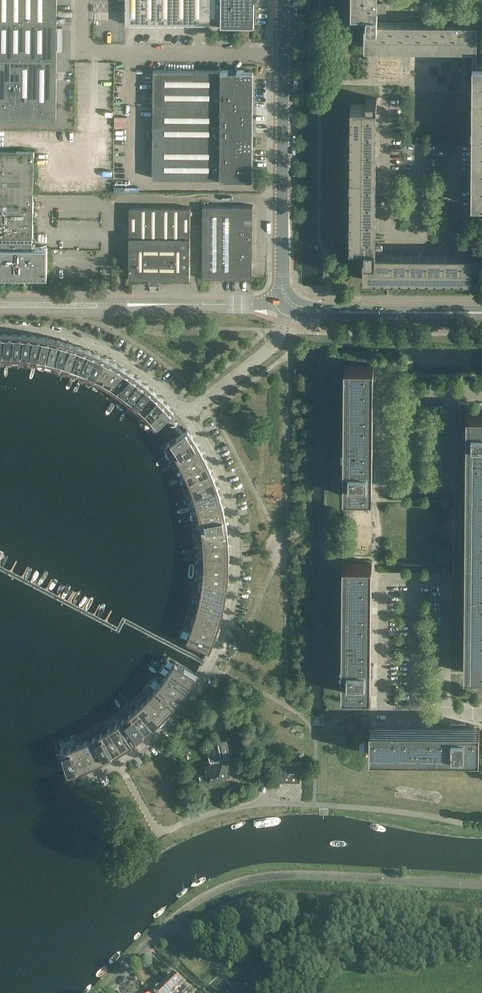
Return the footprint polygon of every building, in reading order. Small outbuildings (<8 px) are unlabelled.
[(56,80),(57,0),(0,0),(0,118),(55,119),(56,80)] [(125,24),(254,25),(254,0),(125,0),(125,24)] [(372,2),(372,0),(352,0),(351,11),(366,12),(366,25),(367,25),(367,47),(472,48),(472,26),(385,25),(385,21),(384,12),(372,12),(372,2)] [(472,62),(470,202),(481,202),(481,62),(472,62)] [(241,71),(152,70),(152,178),(252,179),(252,152),(255,152),(255,133),(252,133),(252,80),(255,80),(255,75),(258,75),(258,67),(241,67),(241,71)] [(377,98),(366,98),(366,104),(351,104),(350,245),(364,245),(364,257),(363,257),(363,279),(472,280),(472,265),(478,265),(478,255),(471,255),(471,258),(376,257),(376,255),(376,254),(376,252),(382,252),(382,245),(376,245),(376,244),(372,244),(373,105),(377,105),(377,98)] [(39,193),(104,193),(105,132),(15,131),(0,131),(0,277),(46,277),(46,248),(31,248),(31,237),(32,237),(33,193),(39,193)] [(201,205),(201,279),(250,279),(251,206),(201,205)] [(128,278),(148,278),(188,278),(189,207),(128,207),(128,278)] [(2,358),(11,359),(11,335),(2,335),(2,358)] [(21,335),(11,335),(11,359),(19,359),(21,335)] [(19,359),(28,360),(31,336),(21,335),(19,359)] [(40,338),(31,336),(28,360),(36,361),(40,338)] [(40,338),(36,361),(45,363),(50,340),(40,338)] [(50,340),(45,363),(53,365),(59,342),(50,340)] [(59,342),(53,365),(61,367),(68,344),(59,342)] [(68,344),(61,367),(70,370),(77,347),(68,344)] [(77,347),(70,370),(78,373),(86,351),(77,347)] [(86,351),(78,373),(86,376),(95,355),(86,351)] [(95,355),(86,376),(93,380),(104,359),(95,355)] [(93,380),(101,384),(113,363),(104,359),(93,380)] [(101,384),(108,388),(121,368),(113,363),(101,384)] [(368,466),(369,365),(347,365),(346,495),(368,495),(368,481),(375,481),(375,466),(368,466)] [(116,393),(129,373),(121,368),(108,388),(116,393)] [(123,398),(137,379),(129,373),(116,393),(123,398)] [(123,398),(130,403),(144,385),(137,379),(123,398)] [(130,403),(136,409),(152,391),(144,385),(130,403)] [(136,409),(142,415),(159,398),(152,391),(136,409)] [(142,415),(149,421),(166,404),(159,398),(142,415)] [(166,404),(149,421),(154,427),(172,412),(166,404)] [(468,413),(468,432),(467,673),(481,673),(481,413),(468,413)] [(186,430),(178,435),(167,443),(172,450),(191,438),(186,430)] [(191,438),(172,450),(176,458),(196,446),(191,438)] [(196,446),(176,458),(180,465),(201,454),(196,446)] [(201,454),(180,465),(184,473),(205,463),(201,454)] [(205,463),(184,473),(188,481),(209,472),(205,463)] [(209,472),(188,481),(191,489),(213,481),(209,472)] [(213,481),(191,489),(194,497),(216,490),(213,481)] [(216,490),(194,497),(196,505),(219,499),(216,490)] [(219,499),(196,505),(198,514),(221,508),(219,499)] [(221,508),(198,514),(200,522),(223,518),(221,508)] [(223,518),(200,522),(201,531),(225,527),(223,518)] [(225,527),(201,531),(202,539),(226,537),(225,527)] [(226,537),(202,539),(203,548),(227,547),(226,537)] [(227,547),(203,548),(203,556),(227,556),(227,547)] [(227,556),(203,556),(203,565),(227,566),(227,556)] [(368,563),(366,563),(346,563),(345,692),(367,692),(367,678),(373,678),(373,664),(367,664),(368,563)] [(227,566),(203,565),(203,574),(226,576),(227,566)] [(202,582),(225,585),(226,576),(203,574),(202,582)] [(201,591),(224,595),(225,585),(202,582),(201,591)] [(199,599),(222,604),(224,595),(201,591),(199,599)] [(220,614),(222,604),(199,599),(197,608),(220,614)] [(197,608),(195,616),(217,623),(220,614),(197,608)] [(214,632),(217,623),(195,616),(192,624),(214,632)] [(192,624),(189,632),(211,641),(214,632),(192,624)] [(211,641),(189,632),(186,640),(207,650),(211,641)] [(170,670),(189,683),(194,674),(174,662),(170,670)] [(170,670),(165,677),(184,691),(189,683),(170,670)] [(178,698),(184,691),(165,677),(159,684),(178,698)] [(159,684),(154,690),(172,706),(178,698),(159,684)] [(148,697),(166,713),(172,706),(154,690),(148,697)] [(148,697),(142,703),(159,720),(166,713),(148,697)] [(136,709),(152,727),(159,720),(142,703),(136,709)] [(136,709),(129,714),(144,733),(152,727),(136,709)] [(122,720),(137,739),(144,733),(129,714),(122,720)] [(122,720),(115,725),(129,744),(137,739),(122,720)] [(449,729),(370,729),(369,751),(478,752),(478,730),(464,730),(464,724),(449,724),(449,729)] [(121,750),(129,744),(115,725),(108,729),(121,750)] [(108,729),(101,734),(112,755),(121,750),(108,729)] [(93,738),(104,759),(112,755),(101,734),(93,738)] [(93,738),(85,742),(95,763),(104,759),(93,738)] [(211,742),(215,758),(221,757),(231,754),(228,738),(211,742)] [(86,767),(95,763),(85,742),(77,745),(86,767)] [(77,745),(69,748),(77,771),(86,767),(77,745)] [(68,773),(77,771),(69,748),(56,752),(62,763),(64,762),(68,773)] [(221,757),(215,758),(210,759),(211,765),(206,766),(207,772),(197,774),(199,783),(216,779),(216,778),(225,775),(221,757)] [(183,985),(171,973),(162,982),(173,992),(181,992),(185,988),(183,985)] [(160,985),(153,991),(155,992),(173,992),(162,982),(160,985)]
